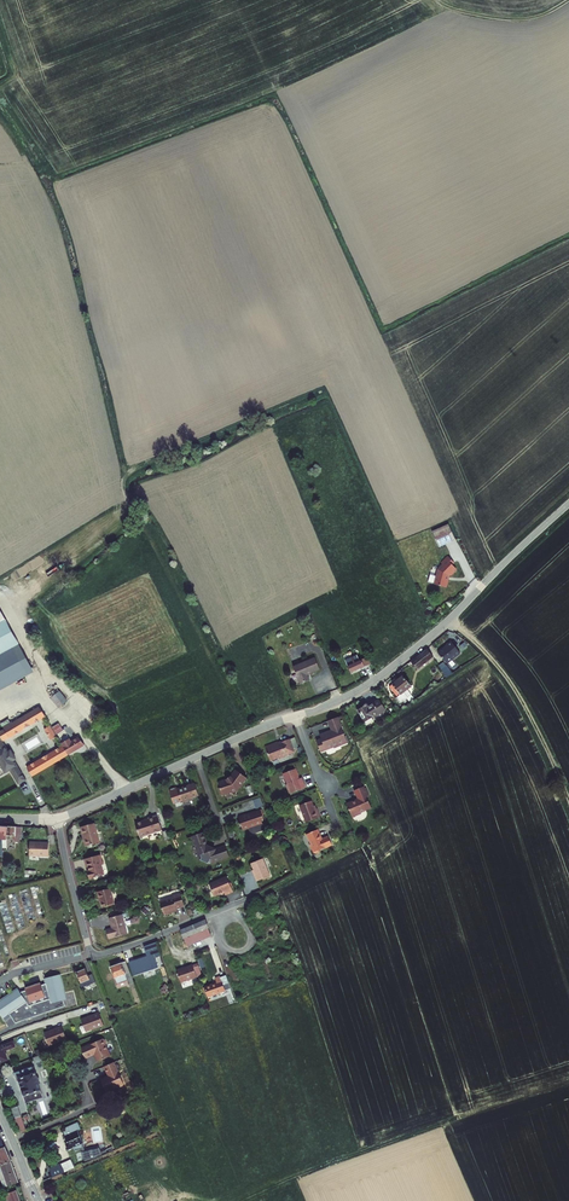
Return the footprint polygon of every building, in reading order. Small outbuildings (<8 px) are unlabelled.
[(448,525),(432,532),(438,547),(455,539),(448,525)] [(434,584),(446,587),(449,575),(450,574),(451,575),(455,572),(454,571),(456,568),(452,564),(454,562),(448,556),(441,562),(443,564),(438,569),(434,584)] [(5,620),(0,623),(0,689),(33,671),(5,620)] [(451,642),(438,652),(448,664),(461,654),(451,642)] [(434,657),(428,649),(412,661),(419,669),(434,657)] [(365,666),(361,658),(356,661),(352,653),(344,657),(352,672),(365,666)] [(319,669),(314,657),(292,666),(299,684),(309,680),(306,674),(319,669)] [(444,662),(438,666),(447,677),(452,673),(444,662)] [(411,685),(403,675),(389,685),(397,696),(396,696),(398,700),(403,698),(406,696),(402,691),(411,685)] [(69,701),(60,691),(50,699),(59,709),(69,701)] [(384,708),(378,698),(366,706),(363,708),(362,706),(357,709),(367,724),(374,719),(371,716),(384,708)] [(46,715),(39,705),(4,729),(6,732),(11,738),(46,715)] [(348,742),(338,717),(328,720),(332,729),(320,734),(322,738),(317,740),(321,751),(334,746),(334,747),(348,742)] [(59,723),(52,727),(56,734),(63,730),(59,723)] [(55,741),(44,724),(38,727),(50,744),(55,741)] [(6,732),(0,734),(0,738),(2,741),(11,738),(6,732)] [(85,742),(80,735),(29,766),(34,774),(85,742)] [(7,773),(12,770),(20,782),(27,778),(14,759),(17,758),(11,750),(9,751),(2,741),(0,738),(0,762),(7,773)] [(292,740),(283,743),(283,744),(280,745),(279,742),(267,747),(271,760),(279,757),(280,759),(293,755),(292,752),(296,751),(295,750),(292,740)] [(287,785),(290,793),(306,787),(303,777),(300,778),(299,775),(300,775),(297,768),(285,772),(285,774),(288,782),(287,785)] [(248,777),(237,769),(232,776),(227,779),(219,782),(224,795),(238,790),(248,777)] [(200,795),(196,781),(169,790),(174,803),(200,795)] [(367,795),(368,795),(364,785),(354,789),(358,797),(347,802),(353,816),(361,812),(361,811),(371,806),(367,795)] [(253,800),(257,809),(263,806),(260,797),(253,800)] [(314,809),(311,800),(299,804),(305,821),(319,816),(316,808),(314,809)] [(264,818),(261,810),(252,812),(252,811),(239,815),(241,823),(240,824),(240,826),(242,826),(243,828),(249,827),(255,825),(255,826),(263,824),(261,819),(264,818)] [(163,829),(158,814),(149,817),(150,819),(150,820),(145,822),(145,820),(136,822),(140,836),(163,829)] [(100,842),(95,822),(81,826),(84,837),(85,837),(87,845),(100,842)] [(0,825),(0,847),(0,854),(3,853),(3,850),(4,850),(3,839),(7,839),(8,835),(17,836),(16,841),(22,842),(24,826),(0,825)] [(321,839),(317,829),(306,834),(310,843),(309,844),(313,852),(315,853),(319,851),(319,850),(331,844),(327,836),(321,839)] [(229,857),(225,847),(215,850),(207,846),(203,832),(192,836),(200,860),(206,864),(208,864),(212,858),(213,862),(229,857)] [(49,843),(31,843),(31,855),(49,856),(49,843)] [(104,864),(102,854),(86,858),(88,866),(89,866),(91,870),(89,871),(91,878),(105,874),(102,864),(104,864)] [(271,875),(263,858),(251,863),(256,873),(254,873),(258,881),(271,875)] [(233,891),(228,876),(210,882),(214,894),(224,891),(225,893),(233,891)] [(111,888),(97,891),(99,898),(101,898),(103,906),(115,903),(111,888)] [(185,904),(182,893),(173,895),(174,896),(160,900),(164,914),(172,912),(171,910),(177,908),(177,906),(185,904)] [(123,913),(110,916),(113,927),(107,929),(109,937),(128,933),(123,913)] [(213,936),(207,919),(182,928),(189,946),(213,936)] [(160,954),(156,942),(144,946),(147,955),(131,961),(135,973),(158,965),(155,956),(160,954)] [(131,981),(123,960),(107,966),(114,983),(124,979),(126,984),(131,981)] [(197,976),(193,964),(177,970),(181,982),(197,976)] [(90,978),(86,968),(77,971),(80,982),(90,978)] [(60,975),(44,979),(46,984),(51,1003),(63,1000),(66,999),(60,975)] [(231,989),(227,975),(221,977),(220,976),(216,978),(217,982),(205,986),(209,997),(231,989)] [(41,983),(25,988),(26,990),(30,1002),(46,997),(41,985),(41,983)] [(26,990),(20,992),(27,1002),(9,1013),(16,1023),(65,1006),(63,1000),(51,1003),(46,984),(41,985),(46,997),(30,1002),(26,990)] [(17,988),(0,1000),(0,1014),(3,1018),(9,1013),(27,1002),(20,992),(17,988)] [(82,1019),(87,1031),(104,1024),(100,1012),(82,1019)] [(63,1025),(45,1032),(50,1044),(67,1037),(63,1025)] [(112,1055),(105,1038),(81,1048),(86,1058),(95,1054),(98,1061),(112,1055)] [(14,1041),(0,1046),(0,1062),(9,1059),(6,1050),(16,1046),(14,1041)] [(40,1055),(31,1059),(32,1064),(42,1060),(40,1055)] [(115,1062),(104,1067),(108,1076),(100,1079),(105,1090),(124,1082),(115,1062)] [(33,1065),(14,1072),(15,1075),(16,1075),(18,1079),(19,1079),(25,1094),(41,1088),(39,1083),(40,1081),(38,1075),(36,1074),(33,1065)] [(20,1133),(27,1131),(22,1115),(15,1117),(20,1133)] [(84,1143),(78,1129),(81,1128),(78,1122),(66,1127),(66,1135),(64,1136),(70,1150),(73,1148),(74,1150),(81,1149),(80,1145),(84,1143)] [(85,1161),(102,1155),(100,1146),(82,1152),(85,1161)] [(71,1159),(50,1169),(52,1173),(49,1175),(50,1178),(75,1167),(71,1159)] [(7,1162),(0,1165),(0,1176),(4,1187),(15,1183),(7,1162)] [(3,1200),(16,1200),(12,1191),(1,1195),(3,1200)]
